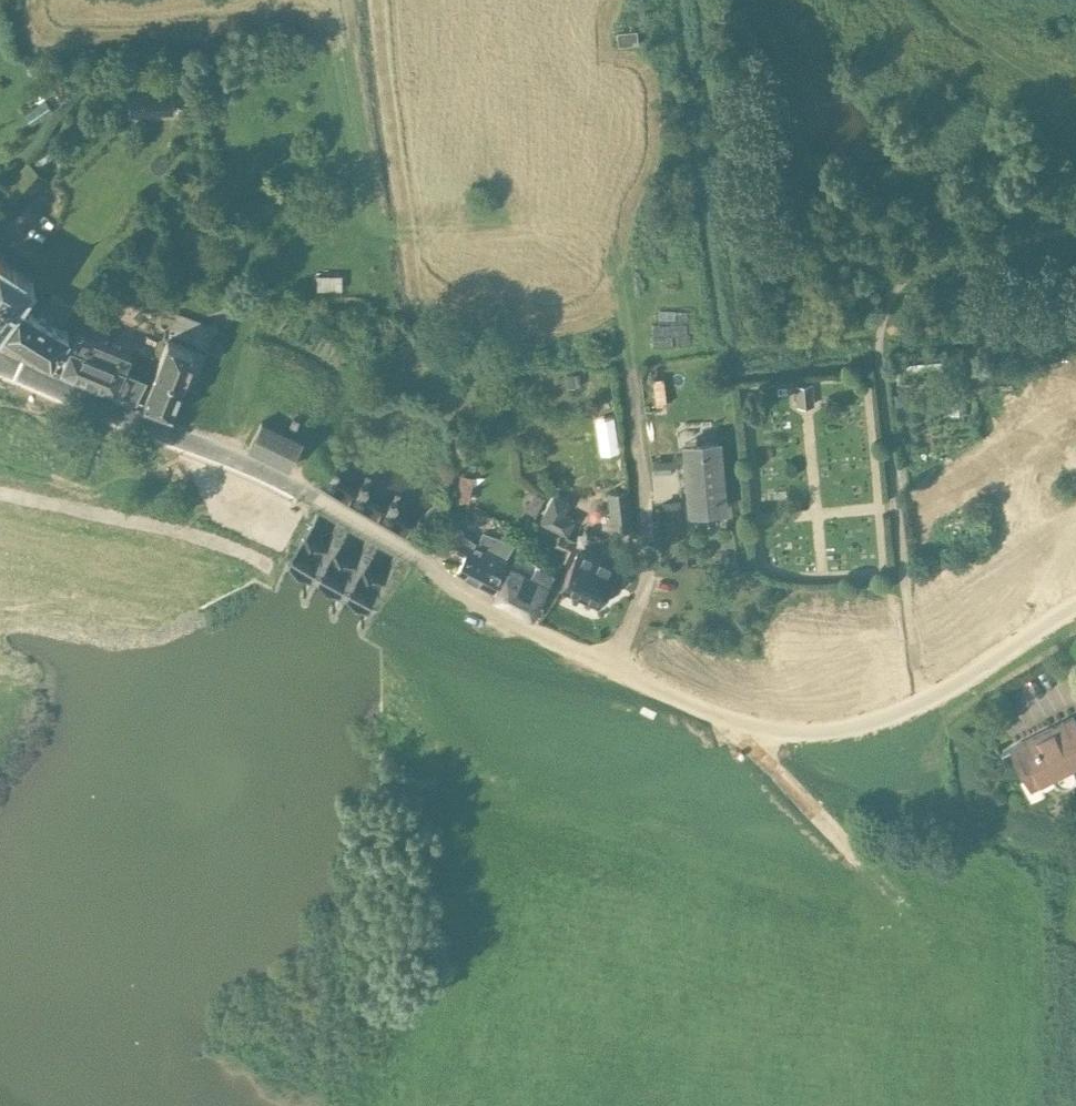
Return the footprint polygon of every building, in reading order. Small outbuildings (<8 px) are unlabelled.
[(638,43),(636,29),(616,31),(618,45),(638,43)] [(10,184),(1,194),(18,209),(27,199),(10,184)] [(19,304),(35,278),(0,257),(0,334),(19,304)] [(344,274),(321,273),(321,287),(343,288),(344,274)] [(19,304),(0,334),(51,365),(51,366),(57,369),(68,345),(64,343),(69,334),(19,304)] [(181,336),(202,340),(205,323),(184,319),(181,336)] [(135,401),(145,377),(125,369),(131,354),(88,336),(82,351),(68,345),(57,369),(59,371),(62,372),(63,376),(72,379),(76,377),(116,394),(116,392),(135,401)] [(171,414),(193,351),(167,341),(143,404),(171,414)] [(146,366),(151,352),(138,348),(133,362),(146,366)] [(813,403),(811,383),(796,385),(797,404),(813,403)] [(298,431),(304,418),(291,413),(285,425),(298,431)] [(302,440),(261,420),(249,447),(289,466),(302,440)] [(723,503),(718,448),(685,451),(690,506),(723,503)] [(472,496),(474,475),(464,474),(462,495),(472,496)] [(319,521),(320,519),(331,499),(335,493),(334,492),(335,490),(336,491),(341,482),(337,479),(316,516),(272,593),(276,596),(281,587),(280,587),(282,582),(289,571),(290,571),(298,558),(296,557),(305,542),(307,543),(311,535),(309,534),(317,520),(319,521)] [(629,526),(626,490),(613,491),(614,501),(612,504),(610,504),(612,528),(629,526)] [(343,534),(335,548),(332,547),(328,555),(330,556),(322,572),(320,570),(312,584),(314,586),(308,595),(305,601),(303,600),(299,607),(299,609),(300,611),(303,612),(306,612),(307,611),(311,605),(309,604),(318,588),(320,589),(328,575),(326,574),(334,558),(336,559),(341,551),(338,550),(346,536),(348,537),(360,516),(364,510),(363,509),(364,507),(365,507),(370,499),(370,497),(369,496),(366,494),(363,494),(362,495),(357,503),(359,504),(358,506),(356,505),(353,511),(340,533),(343,534)] [(566,535),(573,519),(561,513),(567,501),(551,494),(538,522),(566,535)] [(357,572),(359,573),(351,589),(349,587),(341,601),(343,603),(335,618),(332,617),(329,624),(328,626),(330,628),(332,629),(335,629),(336,628),(340,622),(338,620),(347,605),(349,606),(357,592),(355,591),(363,575),(365,576),(370,568),(368,567),(375,553),(378,555),(389,533),(393,526),(392,526),(393,523),(394,524),(399,516),(399,514),(398,513),(395,511),(392,511),(391,512),(386,520),(388,520),(387,523),(385,522),(382,528),(370,550),(372,551),(364,565),(362,564),(357,572)] [(504,559),(512,543),(482,531),(477,541),(463,534),(458,543),(468,549),(456,570),(492,591),(507,560),(504,559)] [(559,535),(554,546),(562,549),(558,557),(569,562),(578,544),(559,535)] [(622,565),(591,550),(589,554),(578,548),(562,583),(570,586),(574,588),(573,590),(585,596),(586,594),(597,599),(597,600),(598,600),(598,599),(600,595),(602,591),(604,587),(610,590),(611,590),(622,565)] [(544,564),(518,550),(494,596),(531,615),(546,583),(536,578),(544,564)] [(1075,764),(1075,729),(1058,738),(1052,727),(1011,748),(1031,787),(1052,776),(1053,778),(1054,781),(1057,783),(1061,784),(1065,784),(1068,783),(1071,781),(1073,779),(1074,775),(1074,773),(1074,768),(1073,766),(1075,764)]
